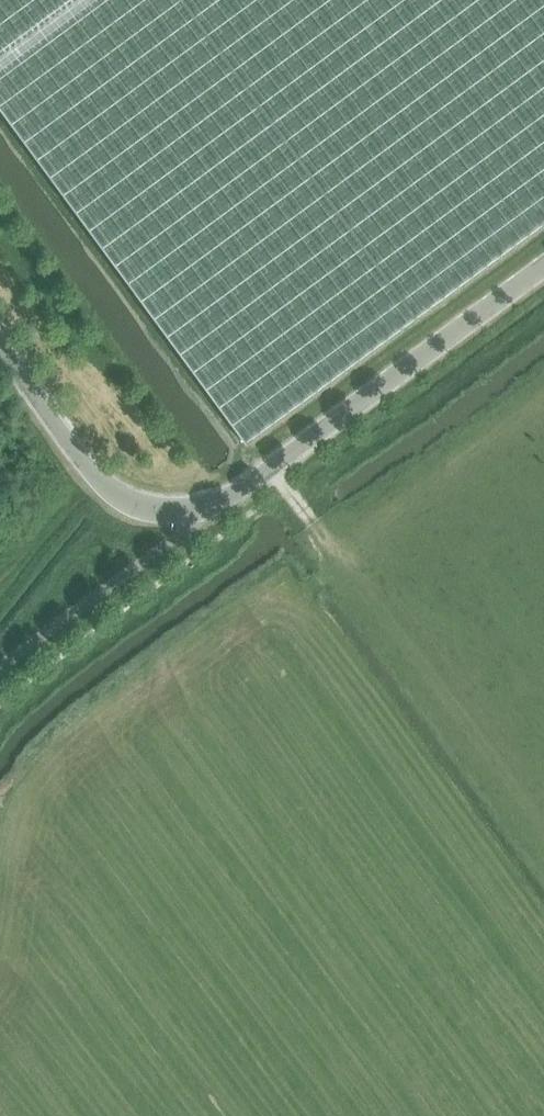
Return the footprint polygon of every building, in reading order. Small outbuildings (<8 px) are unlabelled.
[(246,444),(543,224),(543,0),(0,0),(0,111),(246,444)]
